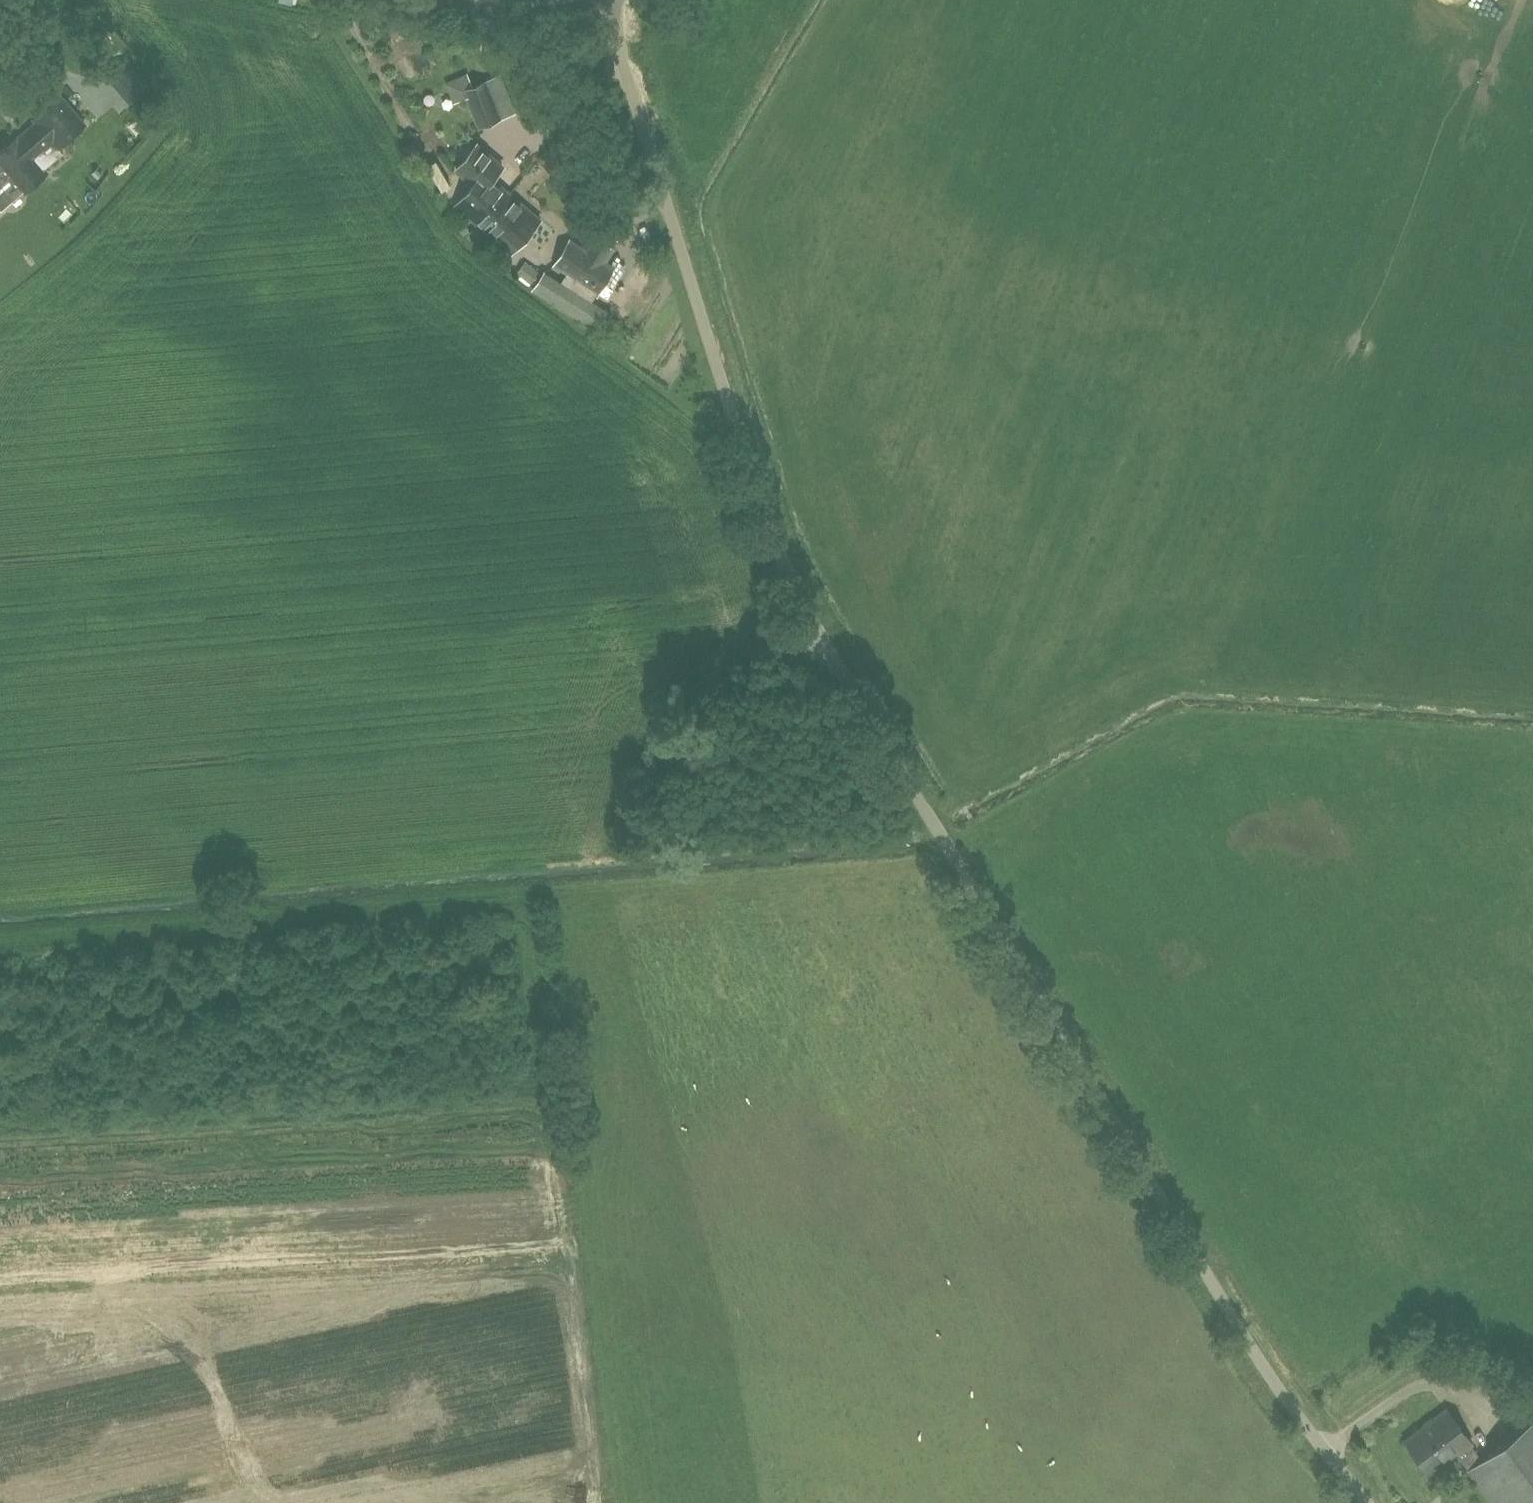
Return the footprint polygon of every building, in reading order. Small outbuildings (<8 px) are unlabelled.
[(106,66),(128,97),(145,85),(123,54),(106,66)] [(502,117),(487,80),(465,90),(468,97),(480,126),(502,117)] [(2,208),(23,190),(26,193),(48,173),(43,168),(32,155),(52,138),(59,146),(85,124),(65,101),(60,95),(33,117),(36,121),(17,137),(17,136),(0,151),(0,206),(2,208)] [(499,205),(510,193),(493,178),(503,166),(477,144),(457,168),(474,183),(456,205),(478,224),(495,203),(499,205)] [(495,203),(478,224),(512,252),(541,218),(510,193),(499,205),(495,203)] [(614,268),(607,263),(616,248),(594,235),(585,249),(570,240),(554,264),(599,293),(614,268)] [(514,274),(531,282),(538,267),(521,259),(514,274)] [(528,288),(596,330),(608,310),(541,268),(528,288)] [(1447,1408),(1404,1440),(1430,1474),(1457,1453),(1469,1469),(1468,1470),(1493,1502),(1532,1502),(1532,1420),(1482,1459),(1470,1443),(1472,1442),(1447,1408)]
